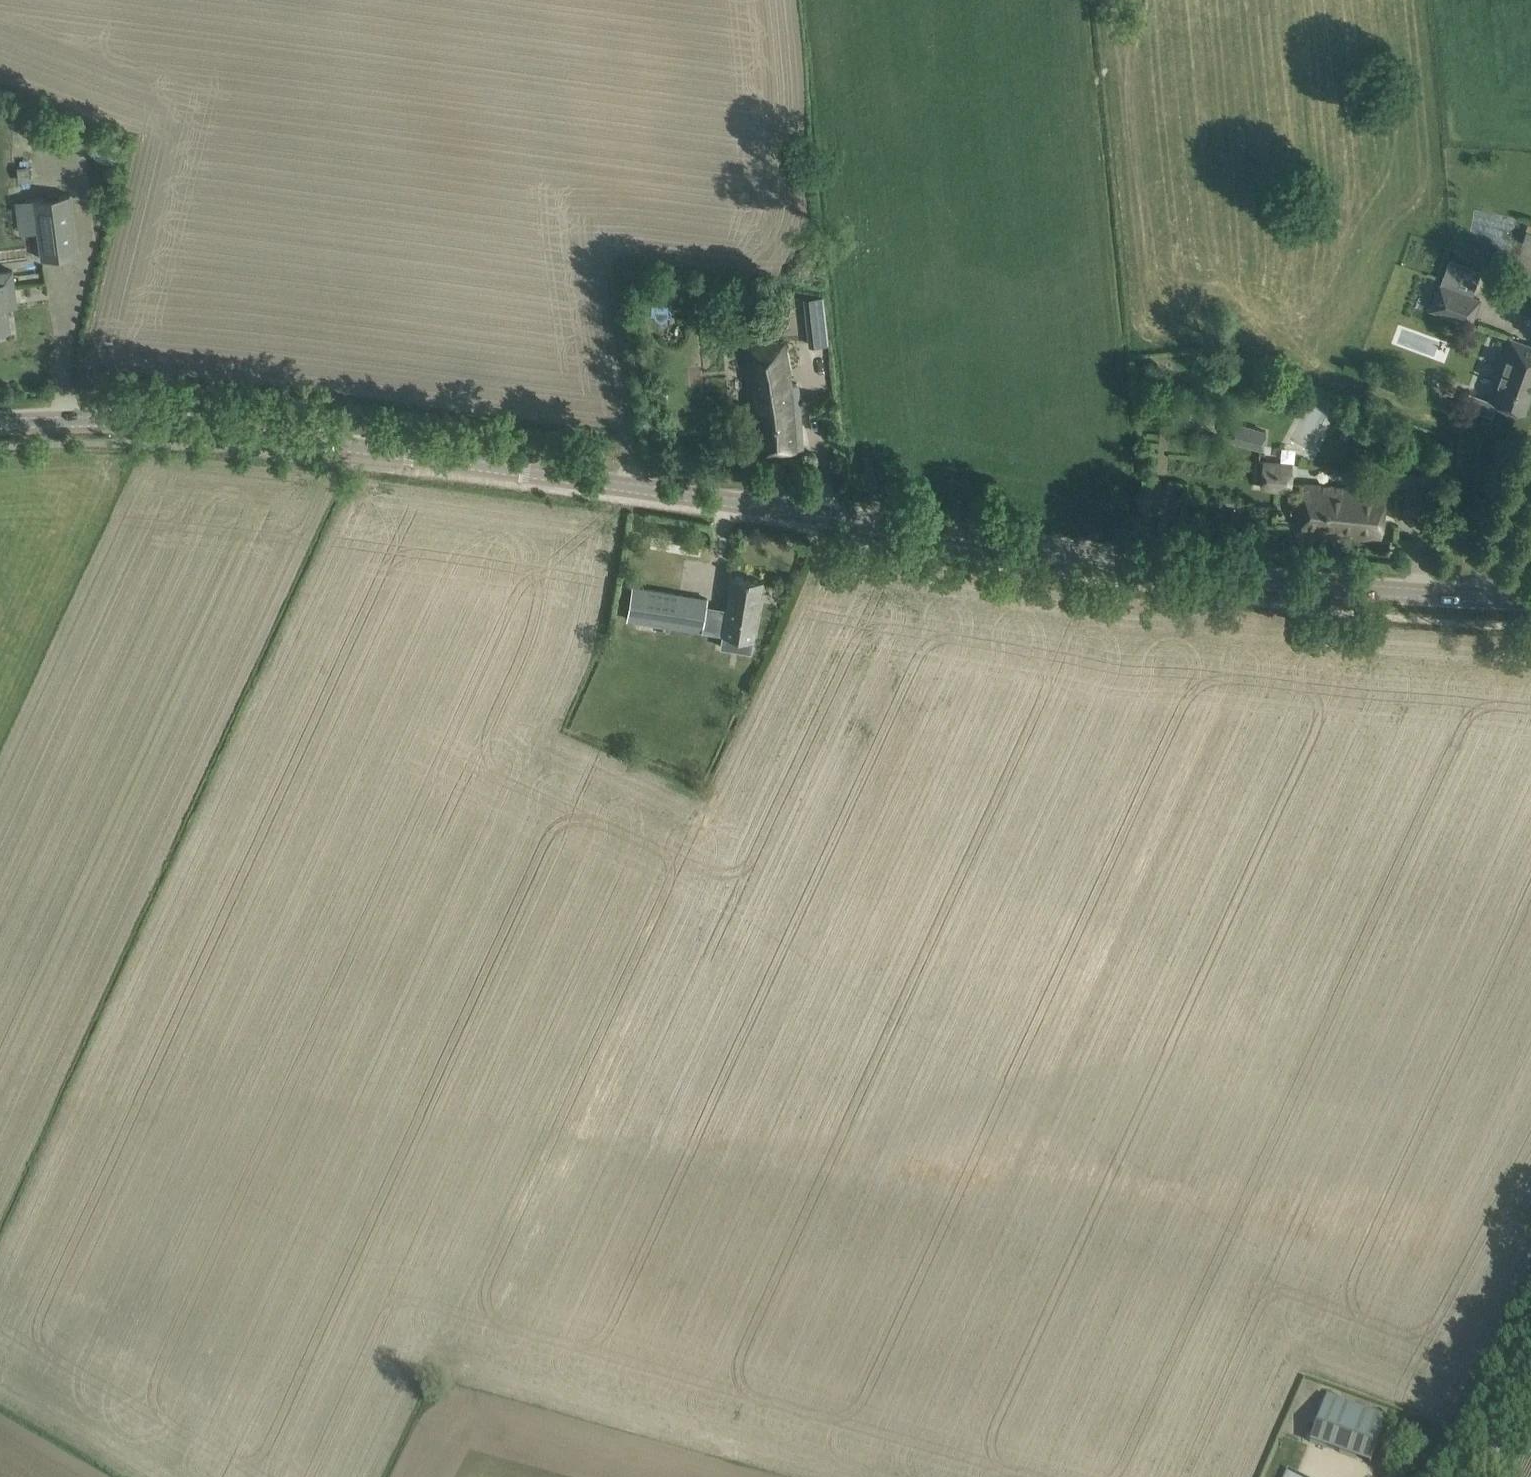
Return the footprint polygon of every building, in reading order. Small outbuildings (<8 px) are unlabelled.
[(78,254),(70,194),(16,201),(18,219),(36,216),(41,259),(78,254)] [(16,298),(12,270),(0,272),(0,337),(1,337),(3,334),(3,331),(10,330),(6,300),(16,298)] [(1480,298),(1440,284),(1431,309),(1471,323),(1480,298)] [(1524,411),(1530,392),(1530,345),(1510,338),(1488,398),(1524,411)] [(787,342),(744,345),(753,451),(803,447),(798,383),(790,384),(787,342)] [(1266,435),(1235,425),(1231,440),(1261,449),(1266,435)] [(1263,464),(1261,485),(1289,487),(1291,467),(1263,464)] [(1385,491),(1305,484),(1301,531),(1340,535),(1340,529),(1354,530),(1354,536),(1380,538),(1385,491)] [(763,580),(731,575),(721,634),(753,640),(763,580)] [(633,586),(627,618),(701,631),(704,619),(677,614),(680,595),(680,594),(669,592),(633,586)] [(1325,1396),(1309,1441),(1370,1463),(1386,1418),(1325,1396)]
